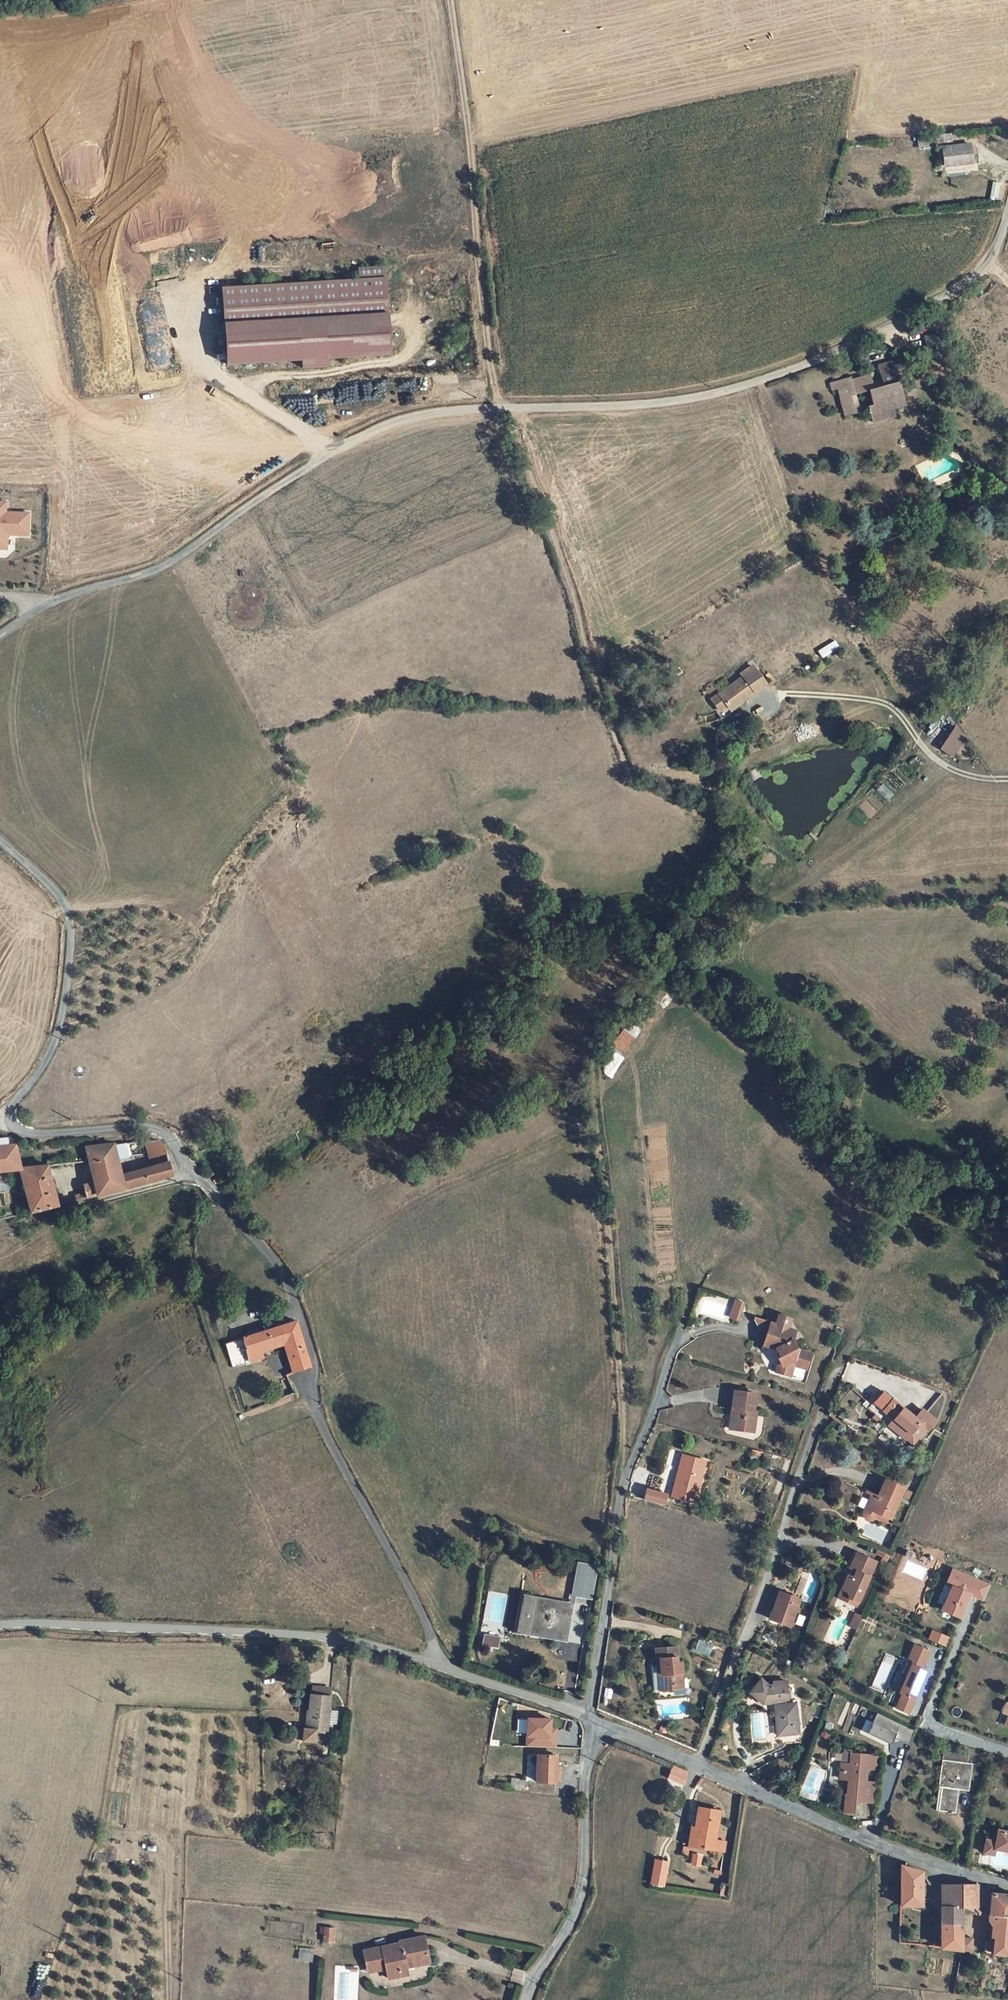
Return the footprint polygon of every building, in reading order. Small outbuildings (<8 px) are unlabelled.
[(937,139),(937,147),(953,145),(952,138),(937,139)] [(971,148),(943,151),(944,169),(957,167),(956,164),(967,163),(967,166),(973,165),(971,148)] [(221,289),(226,365),(301,361),(301,369),(326,367),(326,360),(388,356),(383,268),(358,270),(358,281),(221,289)] [(927,341),(930,352),(944,349),(941,338),(927,341)] [(850,381),(832,384),(835,393),(838,392),(841,410),(855,406),(854,396),(868,393),(870,401),(900,393),(897,378),(898,378),(898,374),(904,374),(903,364),(893,366),(893,364),(878,367),(882,388),(874,390),(872,378),(850,382),(850,381)] [(901,401),(900,393),(870,401),(871,409),(868,410),(871,423),(894,418),(891,403),(901,401)] [(857,415),(855,406),(841,410),(843,418),(857,415)] [(30,511),(8,510),(9,499),(0,499),(0,549),(8,549),(8,536),(30,537),(30,511)] [(739,707),(737,704),(747,697),(766,684),(753,665),(740,674),(742,677),(707,701),(720,720),(739,707)] [(953,726),(941,750),(955,757),(967,734),(953,726)] [(952,797),(946,804),(953,810),(958,802),(952,797)] [(621,1055),(635,1037),(624,1028),(610,1045),(621,1055)] [(8,1143),(7,1135),(0,1136),(0,1144),(8,1143)] [(19,1167),(14,1142),(8,1143),(0,1144),(0,1168),(19,1167)] [(149,1143),(142,1144),(147,1158),(161,1154),(159,1144),(155,1143),(149,1143)] [(125,1145),(109,1146),(114,1161),(128,1160),(125,1145)] [(122,1188),(119,1177),(114,1161),(109,1146),(83,1148),(86,1160),(91,1177),(80,1180),(82,1189),(70,1192),(73,1201),(122,1188)] [(43,1163),(59,1162),(59,1159),(57,1156),(55,1154),(52,1153),(49,1153),(46,1154),(44,1156),(43,1159),(43,1163)] [(19,1167),(29,1211),(57,1204),(42,1164),(19,1167)] [(143,1170),(147,1182),(169,1176),(165,1164),(143,1170)] [(119,1177),(122,1188),(147,1182),(143,1170),(119,1177)] [(735,1321),(743,1323),(744,1320),(745,1316),(748,1306),(740,1304),(735,1321)] [(773,1336),(769,1348),(781,1352),(785,1361),(783,1362),(787,1371),(786,1378),(797,1381),(800,1372),(813,1376),(816,1359),(805,1355),(798,1341),(801,1332),(792,1330),(795,1320),(783,1317),(780,1327),(776,1325),(773,1336)] [(294,1372),(306,1360),(293,1319),(275,1324),(222,1341),(228,1365),(261,1356),(259,1347),(281,1341),(288,1363),(291,1362),(294,1372)] [(760,1322),(765,1334),(773,1336),(776,1325),(776,1324),(760,1320),(760,1322)] [(885,1394),(878,1402),(881,1405),(888,1397),(885,1394)] [(740,1396),(739,1415),(741,1415),(741,1428),(747,1429),(747,1435),(762,1437),(764,1416),(761,1416),(762,1397),(740,1396)] [(878,1402),(869,1412),(876,1418),(875,1420),(879,1423),(881,1419),(886,1414),(893,1420),(901,1427),(896,1433),(901,1437),(902,1436),(908,1442),(917,1431),(921,1426),(924,1428),(931,1419),(918,1408),(911,1416),(903,1409),(888,1397),(881,1405),(878,1402)] [(893,1420),(888,1426),(896,1433),(901,1427),(893,1420)] [(686,1486),(693,1459),(689,1458),(681,1484),(686,1486)] [(693,1459),(686,1486),(681,1484),(677,1499),(700,1506),(712,1465),(693,1459)] [(876,1522),(878,1520),(880,1516),(890,1521),(892,1522),(906,1491),(887,1483),(879,1499),(874,1497),(866,1514),(865,1516),(866,1519),(868,1521),(870,1523),(873,1523),(876,1522)] [(646,1488),(643,1501),(666,1505),(668,1492),(646,1488)] [(851,1573),(859,1557),(855,1556),(848,1572),(851,1573)] [(862,1606),(880,1566),(859,1557),(851,1573),(855,1575),(853,1580),(849,1579),(844,1593),(849,1595),(852,1602),(862,1606)] [(950,1586),(940,1611),(961,1619),(970,1596),(983,1601),(990,1582),(951,1568),(945,1584),(950,1586)] [(852,1602),(849,1595),(844,1593),(840,1601),(860,1610),(862,1606),(852,1602)] [(526,1594),(516,1633),(568,1647),(578,1608),(526,1594)] [(782,1595),(772,1627),(786,1632),(787,1627),(795,1629),(804,1602),(782,1595)] [(856,1625),(864,1628),(867,1620),(859,1617),(856,1625)] [(852,1636),(859,1639),(864,1628),(856,1625),(852,1636)] [(483,1634),(482,1646),(499,1647),(500,1636),(483,1634)] [(701,1642),(698,1650),(710,1654),(713,1646),(701,1642)] [(906,1660),(924,1667),(931,1650),(913,1643),(906,1660)] [(677,1688),(685,1688),(682,1667),(679,1667),(678,1652),(657,1654),(659,1670),(662,1670),(665,1695),(677,1694),(677,1688)] [(910,1663),(893,1709),(910,1715),(926,1669),(910,1663)] [(662,1670),(659,1670),(660,1678),(654,1679),(656,1696),(665,1695),(662,1670)] [(324,1719),(325,1707),(327,1691),(317,1690),(318,1681),(308,1681),(303,1723),(294,1722),(293,1733),(311,1735),(312,1725),(323,1726),(324,1719)] [(317,1690),(327,1691),(328,1682),(318,1681),(317,1690)] [(778,1717),(789,1747),(807,1740),(796,1711),(790,1713),(782,1692),(768,1697),(770,1701),(765,1702),(759,1698),(751,1711),(767,1720),(778,1717)] [(335,1708),(325,1707),(324,1719),(333,1720),(335,1708)] [(868,1736),(891,1745),(900,1723),(877,1714),(868,1736)] [(552,1728),(552,1718),(525,1717),(525,1747),(557,1747),(557,1728),(552,1728)] [(865,1720),(861,1732),(868,1734),(872,1722),(865,1720)] [(949,1812),(950,1811),(954,1812),(958,1788),(961,1788),(962,1782),(970,1783),(973,1762),(968,1762),(969,1755),(943,1750),(934,1809),(944,1810),(943,1812),(949,1812)] [(557,1754),(537,1753),(535,1778),(535,1782),(555,1783),(557,1754)] [(849,1795),(847,1795),(845,1812),(854,1814),(856,1802),(864,1803),(868,1768),(869,1755),(854,1753),(852,1761),(846,1761),(844,1780),(850,1781),(849,1795)] [(868,1768),(881,1769),(882,1756),(869,1755),(868,1768)] [(688,1783),(690,1770),(674,1763),(670,1776),(688,1783)] [(524,1788),(527,1777),(514,1776),(512,1786),(524,1788)] [(722,1815),(700,1812),(697,1833),(699,1833),(696,1850),(715,1854),(717,1843),(722,1815)] [(979,1851),(990,1853),(992,1846),(1007,1850),(1007,1830),(996,1826),(993,1838),(983,1836),(979,1851)] [(689,1849),(696,1850),(699,1833),(697,1833),(692,1832),(689,1849)] [(717,1843),(715,1854),(726,1856),(728,1846),(717,1843)] [(654,1858),(649,1884),(664,1887),(669,1861),(654,1858)] [(919,1885),(919,1868),(899,1859),(898,1903),(918,1904),(919,1885)] [(919,1885),(929,1885),(919,1868),(919,1885)] [(938,1906),(959,1905),(959,1882),(938,1884),(938,1906)] [(959,1882),(959,1905),(973,1905),(975,1882),(959,1882)] [(1007,1917),(1007,1893),(987,1890),(985,1914),(1007,1917)] [(958,1939),(958,1914),(959,1905),(938,1906),(938,1947),(958,1949),(958,1939)] [(973,1905),(959,1905),(958,1914),(977,1914),(973,1905)] [(1007,1932),(1007,1917),(985,1914),(984,1919),(992,1921),(992,1929),(988,1929),(987,1937),(991,1937),(989,1953),(1006,1955),(1007,1932)] [(318,1944),(326,1945),(327,1929),(319,1929),(318,1944)] [(413,1955),(418,1954),(415,1936),(392,1940),(393,1944),(356,1951),(359,1964),(369,1963),(370,1973),(379,1971),(380,1980),(394,1977),(392,1969),(399,1968),(415,1964),(413,1955)] [(971,1940),(958,1939),(958,1949),(966,1950),(965,1956),(974,1957),(975,1949),(970,1949),(971,1940)] [(312,1961),(314,1950),(299,1948),(298,1959),(312,1961)] [(369,1963),(359,1964),(360,1975),(370,1973),(369,1963)] [(392,1969),(394,1977),(400,1976),(399,1968),(392,1969)]
